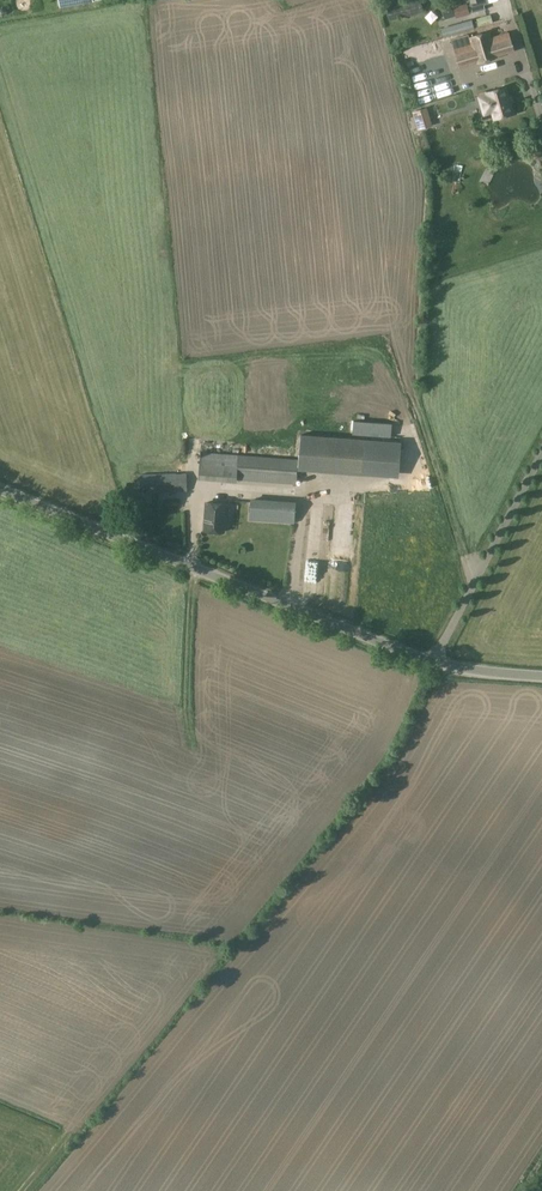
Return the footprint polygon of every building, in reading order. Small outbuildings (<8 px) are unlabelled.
[(48,6),(47,0),(0,0),(0,14),(48,6)] [(420,0),(416,0),(386,7),(390,21),(423,12),(420,0)] [(470,5),(467,6),(467,4),(453,8),(456,18),(469,14),(469,13),(472,12),(472,13),(485,9),(484,5),(489,4),(488,0),(470,0),(471,2),(469,3),(470,5)] [(445,19),(454,16),(451,8),(443,11),(445,19)] [(490,14),(476,19),(478,27),(493,23),(490,14)] [(471,19),(446,27),(449,35),(474,28),(471,19)] [(497,57),(491,36),(489,31),(470,37),(477,63),(497,57)] [(448,68),(469,60),(462,39),(444,46),(447,55),(444,56),(448,68)] [(508,118),(509,116),(509,115),(514,113),(506,87),(487,93),(487,95),(482,96),(483,99),(480,100),(485,115),(493,112),(495,119),(499,118),(501,120),(508,118)] [(480,92),(470,95),(472,103),(482,99),(480,92)] [(238,455),(237,480),(296,485),(298,459),(238,455)] [(186,473),(153,474),(140,475),(141,493),(186,492),(186,473)] [(251,500),(249,519),(294,523),(296,503),(251,500)] [(223,532),(225,504),(206,503),(204,531),(223,532)] [(296,586),(297,595),(311,595),(310,586),(296,586)]
